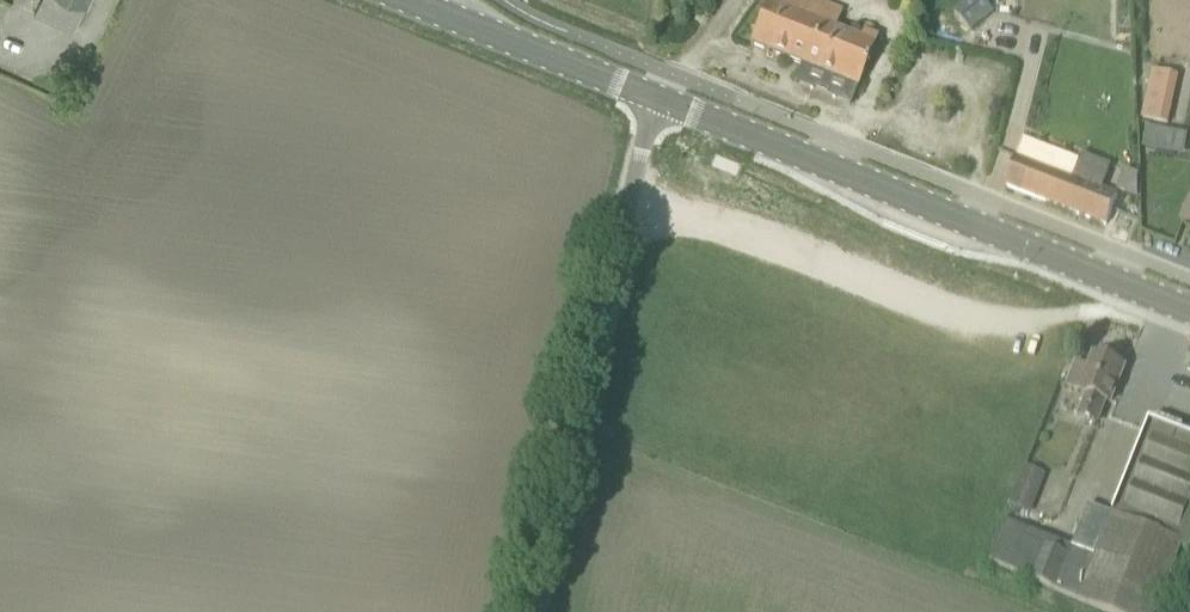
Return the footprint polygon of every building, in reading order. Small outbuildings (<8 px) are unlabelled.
[(87,0),(40,0),(34,13),(73,31),(87,0)] [(809,0),(768,0),(750,46),(782,58),(794,29),(796,30),(809,0)] [(794,29),(782,58),(858,88),(876,39),(859,32),(857,39),(834,30),(841,13),(809,0),(796,30),(794,29)] [(995,14),(983,0),(967,0),(953,12),(972,33),(995,14)] [(1144,120),(1174,126),(1184,75),(1154,69),(1144,120)] [(1174,156),(1178,135),(1148,129),(1144,150),(1174,156)] [(1118,197),(1101,191),(1110,167),(1083,157),(1074,181),(1017,158),(1006,187),(1106,226),(1118,197)] [(1137,177),(1125,172),(1117,192),(1137,200),(1137,177)] [(1111,402),(1125,368),(1095,356),(1089,370),(1076,364),(1067,387),(1087,394),(1079,416),(1097,423),(1106,400),(1111,402)] [(988,565),(1108,611),(1157,611),(1183,547),(1189,550),(1189,437),(1150,421),(1113,515),(1089,506),(1073,548),(1006,521),(988,565)] [(1030,515),(1046,474),(1025,466),(1010,507),(1030,515)]
